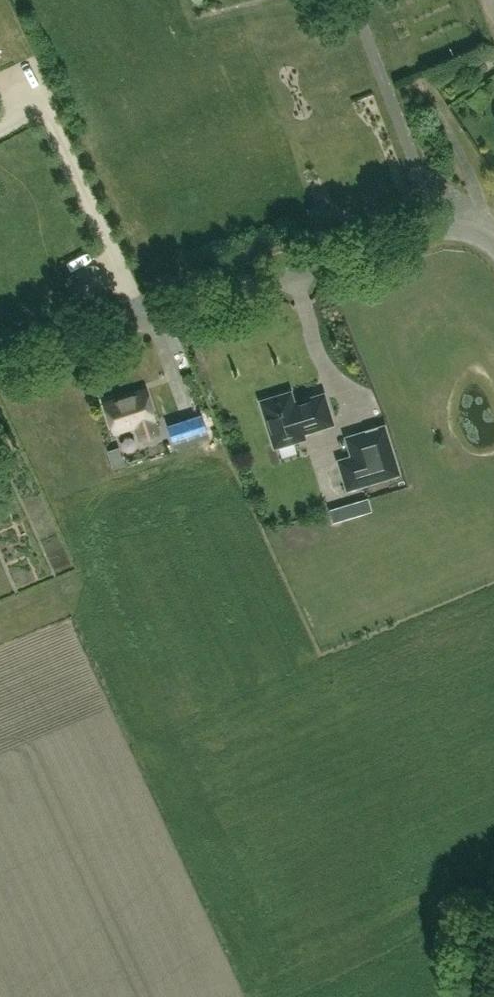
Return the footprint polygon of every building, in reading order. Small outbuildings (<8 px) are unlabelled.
[(144,388),(105,400),(116,432),(136,426),(140,439),(159,433),(144,388)] [(290,391),(262,400),(275,445),(303,436),(302,431),(332,422),(323,394),(300,400),(301,402),(294,404),(290,391)] [(168,425),(175,449),(204,440),(198,417),(168,425)] [(360,433),(366,452),(340,460),(348,487),(398,472),(384,426),(360,433)]
